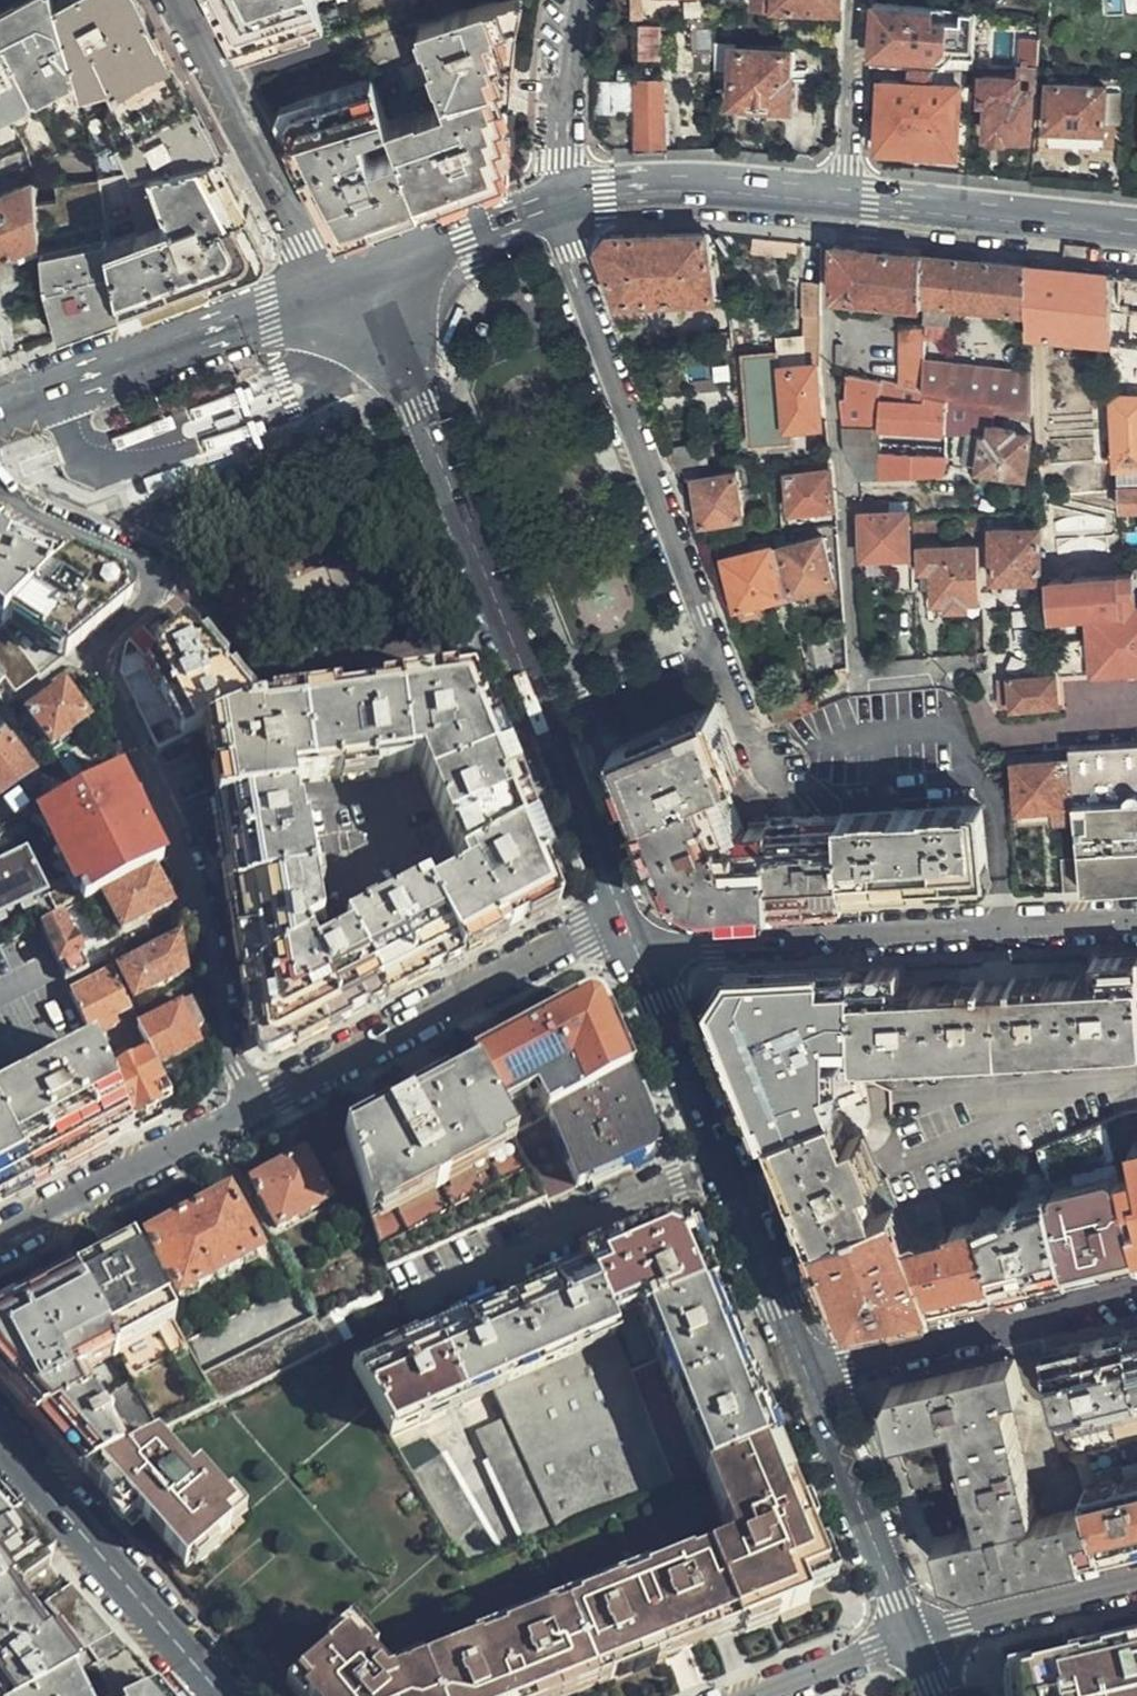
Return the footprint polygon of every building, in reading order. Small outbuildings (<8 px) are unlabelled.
[(28,163),(52,153),(87,135),(90,135),(64,37),(52,0),(27,0),(0,14),(0,118),(12,112),(24,146),(28,163)] [(90,135),(98,174),(219,150),(140,0),(52,0),(64,37),(90,135)] [(224,24),(247,37),(326,25),(317,0),(211,0),(224,24)] [(420,202),(486,178),(504,154),(505,77),(506,46),(507,36),(514,0),(495,0),(430,21),(360,44),(374,79),(419,199),(420,202)] [(430,21),(495,0),(424,0),(430,21)] [(839,0),(750,0),(749,6),(839,9),(839,0)] [(872,36),(871,65),(911,66),(934,68),(934,61),(945,48),(973,51),(976,11),(963,9),(874,3),(872,36)] [(641,58),(663,58),(663,25),(641,25),(641,58)] [(1032,85),(1036,85),(1036,70),(1035,70),(1037,38),(1020,38),(1019,65),(1015,66),(1014,76),(982,74),(981,79),(980,100),(989,101),(986,135),(991,135),(990,138),(1013,141),(1014,137),(1027,139),(1032,85)] [(793,78),(793,75),(789,75),(790,51),(738,47),(734,101),(752,102),(752,110),(755,115),(765,116),(770,112),(770,104),(791,105),(790,115),(814,117),(815,80),(793,78)] [(933,83),(934,68),(911,66),(910,75),(909,82),(883,80),(879,146),(957,150),(961,85),(933,83)] [(961,85),(962,70),(934,68),(933,83),(961,85)] [(637,151),(666,149),(662,78),(634,79),(637,151)] [(327,216),(349,225),(363,219),(419,199),(374,79),(293,105),(284,125),(281,131),(288,144),(327,216)] [(1101,129),(1104,85),(1049,81),(1046,126),(1101,129)] [(219,150),(98,174),(99,180),(115,276),(123,312),(254,262),(264,238),(219,150)] [(52,203),(33,208),(35,238),(39,279),(41,289),(56,337),(123,312),(115,276),(99,180),(51,188),(52,203)] [(30,182),(0,195),(0,254),(35,238),(33,208),(30,182)] [(715,298),(708,232),(611,236),(600,252),(620,303),(715,298)] [(797,239),(751,235),(750,249),(795,253),(797,239)] [(923,266),(922,254),(835,244),(835,296),(839,310),(877,314),(876,300),(923,305),(923,266)] [(923,305),(923,326),(946,327),(946,303),(1028,312),(1027,265),(1007,263),(922,254),(923,266),(923,305)] [(1070,270),(1027,265),(1028,312),(1029,334),(1052,335),(1112,341),(1109,275),(1070,270)] [(1109,275),(1112,341),(1113,352),(1115,389),(1136,389),(1136,345),(1136,278),(1129,277),(1109,275)] [(819,348),(819,282),(802,284),(803,347),(819,348)] [(900,386),(923,392),(923,362),(923,326),(901,325),(900,363),(900,386)] [(819,423),(815,368),(777,369),(776,352),(740,354),(747,443),(787,441),(787,426),(819,423)] [(923,362),(923,392),(994,406),(1031,413),(1030,373),(955,365),(923,362)] [(839,402),(841,436),(867,437),(867,427),(878,427),(879,431),(880,431),(944,436),(988,433),(987,440),(983,441),(979,470),(1022,477),(1027,438),(1011,434),(1011,430),(992,427),(994,406),(923,392),(900,386),(841,374),(842,401),(839,402)] [(1121,508),(1136,507),(1136,395),(1114,395),(1121,508)] [(867,437),(841,436),(843,455),(863,481),(881,480),(880,455),(880,431),(879,431),(878,427),(867,427),(867,437)] [(674,471),(710,466),(704,445),(667,449),(674,471)] [(881,480),(920,480),(920,469),(919,454),(880,455),(881,480)] [(792,511),(832,507),(828,469),(787,476),(792,511)] [(743,515),(734,472),(696,479),(703,522),(743,515)] [(891,502),(863,502),(862,523),(863,557),(888,556),(907,556),(907,514),(890,513),(891,502)] [(912,520),(912,534),(937,534),(937,519),(912,520)] [(1036,579),(1037,530),(993,529),(993,579),(1036,579)] [(67,561),(0,531),(0,626),(5,621),(67,561)] [(779,566),(786,594),(821,585),(831,582),(820,539),(781,548),(784,565),(779,566)] [(755,602),(786,594),(779,566),(774,567),(769,546),(722,558),(734,606),(740,606),(743,618),(758,614),(755,602)] [(932,608),(980,607),(977,549),(919,551),(920,602),(931,601),(932,608)] [(907,556),(888,556),(888,565),(889,566),(890,567),(891,567),(897,567),(913,567),(907,556)] [(5,621),(63,659),(123,607),(120,583),(67,561),(5,621)] [(913,567),(897,567),(898,588),(914,588),(913,567)] [(1057,676),(1136,669),(1136,609),(1134,577),(1048,583),(1056,665),(1057,676)] [(207,732),(253,710),(185,629),(181,633),(165,612),(145,627),(123,647),(117,675),(156,755),(207,728),(207,732)] [(36,679),(0,630),(0,676),(3,680),(13,695),(36,679)] [(994,681),(995,709),(1054,705),(1052,677),(994,681)] [(253,710),(207,732),(220,805),(216,807),(222,849),(253,1043),(278,1053),(349,1017),(480,949),(491,944),(538,918),(549,889),(519,807),(466,681),(253,710)] [(87,720),(62,687),(28,713),(52,746),(87,720)] [(627,785),(640,817),(725,779),(739,773),(712,707),(613,750),(627,785)] [(4,735),(0,738),(0,795),(31,772),(4,735)] [(1066,748),(1067,760),(1072,806),(1074,820),(1077,858),(1081,891),(1136,888),(1136,745),(1066,748)] [(1011,765),(1015,811),(1072,806),(1067,760),(1011,765)] [(161,862),(116,771),(36,811),(82,902),(161,862)] [(710,911),(773,907),(768,823),(750,825),(745,832),(741,829),(743,825),(725,779),(640,817),(665,882),(710,911)] [(1072,806),(1015,811),(1016,824),(1074,820),(1072,806)] [(981,810),(841,817),(845,894),(865,893),(865,891),(865,881),(967,877),(985,876),(981,810)] [(768,823),(773,907),(845,904),(845,894),(841,817),(838,817),(770,821),(768,823)] [(24,849),(0,861),(0,918),(47,894),(24,849)] [(1062,859),(1064,892),(1081,891),(1077,858),(1062,859)] [(121,932),(170,906),(152,872),(135,881),(120,888),(103,897),(121,932)] [(967,877),(865,881),(865,891),(986,885),(985,876),(967,877)] [(865,893),(845,894),(845,904),(865,902),(865,893)] [(59,915),(38,926),(63,982),(88,969),(72,936),(69,937),(59,915)] [(132,1001),(183,973),(177,940),(118,970),(132,1001)] [(852,970),(854,1001),(857,1057),(1136,1044),(1136,955),(1092,957),(1093,991),(1042,993),(1042,976),(1015,977),(1015,981),(988,982),(987,979),(959,980),(960,997),(902,999),(901,989),(897,989),(895,968),(852,970)] [(854,1001),(852,970),(833,971),(835,1002),(854,1001)] [(835,1002),(833,971),(732,977),(714,1005),(736,1055),(803,1039),(836,1031),(835,1002)] [(109,975),(69,996),(88,1040),(109,1029),(106,1022),(128,1010),(109,975)] [(836,1031),(803,1039),(736,1055),(770,1136),(837,1109),(823,1072),(857,1057),(854,1001),(835,1002),(836,1031)] [(136,1031),(141,1042),(144,1048),(148,1055),(155,1069),(177,1057),(194,1049),(189,1036),(200,1030),(187,1004),(136,1031)] [(596,1011),(589,1006),(581,1007),(546,1026),(469,1066),(509,1139),(626,1079),(596,1011)] [(141,1042),(127,1048),(130,1054),(144,1048),(141,1042)] [(93,1051),(0,1101),(0,1126),(32,1185),(85,1157),(131,1133),(125,1119),(124,1116),(106,1075),(93,1051)] [(148,1055),(106,1075),(124,1116),(134,1112),(135,1115),(145,1110),(169,1098),(155,1069),(148,1055)] [(543,1203),(509,1139),(469,1066),(394,1104),(342,1130),(346,1146),(354,1174),(383,1270),(543,1203)] [(654,1148),(626,1079),(509,1139),(543,1203),(646,1158),(654,1148)] [(837,1109),(770,1136),(814,1238),(896,1203),(900,1201),(889,1173),(879,1176),(861,1133),(849,1138),(837,1109)] [(32,1185),(0,1126),(0,1203),(32,1185)] [(354,1174),(346,1146),(330,1152),(337,1179),(354,1174)] [(1115,1161),(1136,1256),(1136,1156),(1115,1161)] [(326,1203),(301,1157),(276,1170),(250,1183),(275,1230),(326,1203)] [(1115,1161),(1048,1179),(1067,1276),(1136,1260),(1136,1256),(1115,1161)] [(1067,1276),(1048,1179),(1005,1192),(1005,1196),(980,1209),(982,1220),(997,1293),(1029,1285),(1067,1276)] [(257,1255),(225,1198),(180,1222),(145,1242),(176,1299),(257,1255)] [(896,1203),(814,1238),(846,1314),(869,1325),(997,1293),(982,1220),(956,1227),(956,1230),(928,1235),(926,1229),(909,1233),(896,1203)] [(702,1267),(688,1234),(676,1229),(662,1224),(578,1259),(583,1269),(350,1369),(390,1436),(488,1393),(501,1421),(472,1433),(526,1543),(658,1492),(702,1474),(773,1444),(767,1430),(723,1319),(702,1267)] [(72,1276),(73,1279),(77,1285),(133,1255),(129,1246),(100,1261),(72,1276)] [(133,1255),(77,1285),(118,1362),(175,1331),(133,1255)] [(158,1436),(118,1362),(77,1285),(73,1279),(0,1319),(0,1379),(23,1407),(83,1476),(87,1474),(155,1438),(158,1436)] [(215,1408),(218,1406),(329,1348),(312,1317),(199,1375),(215,1408)] [(1127,1331),(1136,1374),(1136,1328),(1127,1331)] [(158,1436),(215,1408),(199,1375),(175,1331),(118,1362),(158,1436)] [(1136,1438),(1136,1374),(1127,1331),(1086,1340),(1042,1351),(1068,1446),(1072,1455),(1097,1448),(1136,1438)] [(1100,1555),(1086,1508),(1034,1520),(1005,1395),(1019,1391),(1012,1359),(888,1387),(882,1400),(892,1437),(952,1424),(967,1485),(977,1528),(936,1537),(946,1573),(971,1586),(1100,1555)] [(186,1478),(155,1438),(87,1474),(130,1525),(139,1519),(179,1568),(226,1529),(221,1522),(228,1515),(194,1472),(186,1478)] [(1097,1448),(1072,1455),(1086,1508),(1100,1555),(1136,1546),(1136,1438),(1097,1448)] [(424,1440),(399,1452),(466,1567),(498,1554),(435,1455),(424,1440)] [(773,1444),(702,1474),(731,1549),(692,1564),(688,1558),(378,1679),(366,1665),(369,1660),(356,1644),(350,1648),(338,1635),(326,1645),(303,1621),(271,1648),(306,1690),(300,1695),(550,1695),(607,1675),(609,1680),(673,1656),(671,1649),(732,1626),(734,1631),(803,1604),(801,1596),(829,1585),(773,1444)] [(0,1504),(0,1518),(9,1529),(17,1523),(0,1504)] [(9,1529),(0,1518),(0,1535),(9,1529)] [(17,1523),(9,1529),(0,1535),(0,1695),(38,1695),(74,1675),(47,1639),(41,1643),(24,1619),(20,1621),(3,1595),(49,1561),(17,1523)] [(79,1673),(124,1648),(69,1584),(45,1602),(84,1648),(70,1658),(79,1673)] [(124,1648),(79,1673),(74,1675),(38,1695),(166,1695),(124,1648)] [(1064,1667),(1000,1683),(1001,1695),(1136,1695),(1136,1648),(1064,1667)]
